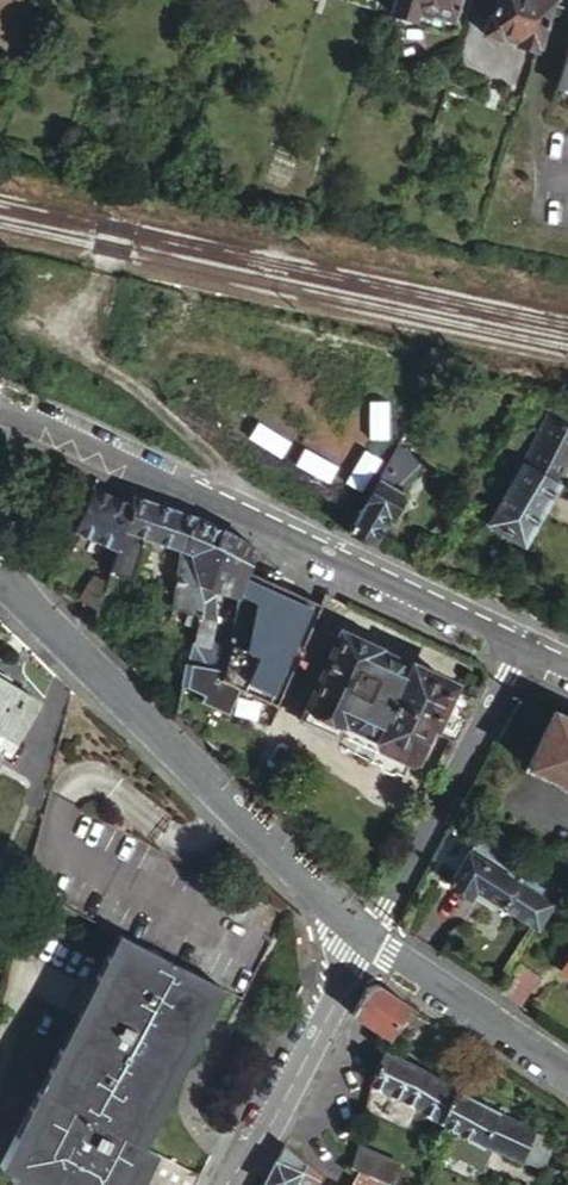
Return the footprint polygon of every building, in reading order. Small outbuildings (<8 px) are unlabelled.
[(391,17),(421,26),(424,18),(436,22),(439,16),(454,21),(462,15),(467,0),(396,0),(391,17)] [(539,48),(554,0),(495,0),(490,18),(485,17),(479,34),(494,39),(496,36),(515,41),(515,45),(532,50),(534,46),(539,48)] [(555,89),(567,93),(567,46),(555,89)] [(213,328),(195,325),(193,338),(211,341),(213,328)] [(548,410),(488,519),(523,540),(567,457),(567,421),(548,410)] [(397,445),(350,529),(377,541),(393,513),(396,515),(419,475),(416,472),(422,460),(397,445)] [(94,483),(73,526),(114,550),(131,502),(94,483)] [(180,547),(194,515),(133,493),(131,502),(114,550),(106,571),(131,579),(143,544),(136,541),(138,532),(180,547)] [(188,662),(219,678),(226,649),(219,647),(217,657),(209,652),(215,619),(215,615),(214,598),(206,580),(213,558),(209,557),(220,526),(194,515),(180,547),(173,607),(184,610),(199,613),(188,662)] [(240,594),(247,569),(249,562),(255,546),(220,526),(209,557),(213,558),(220,561),(230,564),(226,580),(224,590),(240,594)] [(218,572),(226,580),(230,564),(220,561),(218,572)] [(273,705),(326,592),(323,590),(317,601),(247,569),(240,594),(226,649),(219,678),(273,705)] [(77,598),(93,607),(102,582),(90,575),(77,598)] [(412,668),(340,633),(299,718),(333,735),(340,722),(412,758),(429,725),(453,737),(476,695),(414,664),(412,668)] [(182,683),(188,665),(177,662),(172,680),(182,683)] [(210,698),(219,678),(188,662),(188,665),(182,683),(210,698)] [(0,671),(0,724),(18,735),(41,696),(0,671)] [(551,706),(524,764),(567,785),(567,715),(551,706)] [(340,722),(333,735),(368,754),(364,764),(400,782),(412,758),(340,722)] [(198,1177),(143,1149),(224,996),(243,1006),(286,922),(49,793),(25,888),(119,939),(0,1166),(0,1168),(31,1184),(194,1184),(198,1177)] [(567,882),(480,833),(470,851),(467,850),(449,884),(472,897),(478,888),(543,924),(567,882)] [(560,973),(567,978),(567,959),(560,973)] [(390,1028),(412,999),(379,976),(365,984),(350,1013),(390,1028)] [(423,1061),(389,1046),(372,1086),(404,1092),(441,1115),(459,1084),(423,1061)] [(476,1093),(459,1084),(441,1115),(453,1122),(457,1124),(476,1093)] [(476,1093),(457,1124),(482,1139),(485,1134),(526,1158),(528,1155),(545,1165),(553,1152),(565,1158),(567,1151),(567,1147),(476,1093)] [(353,1158),(349,1174),(359,1180),(368,1184),(387,1184),(392,1176),(380,1169),(378,1172),(353,1158)] [(273,1162),(266,1176),(261,1184),(299,1184),(303,1178),(273,1162)]
